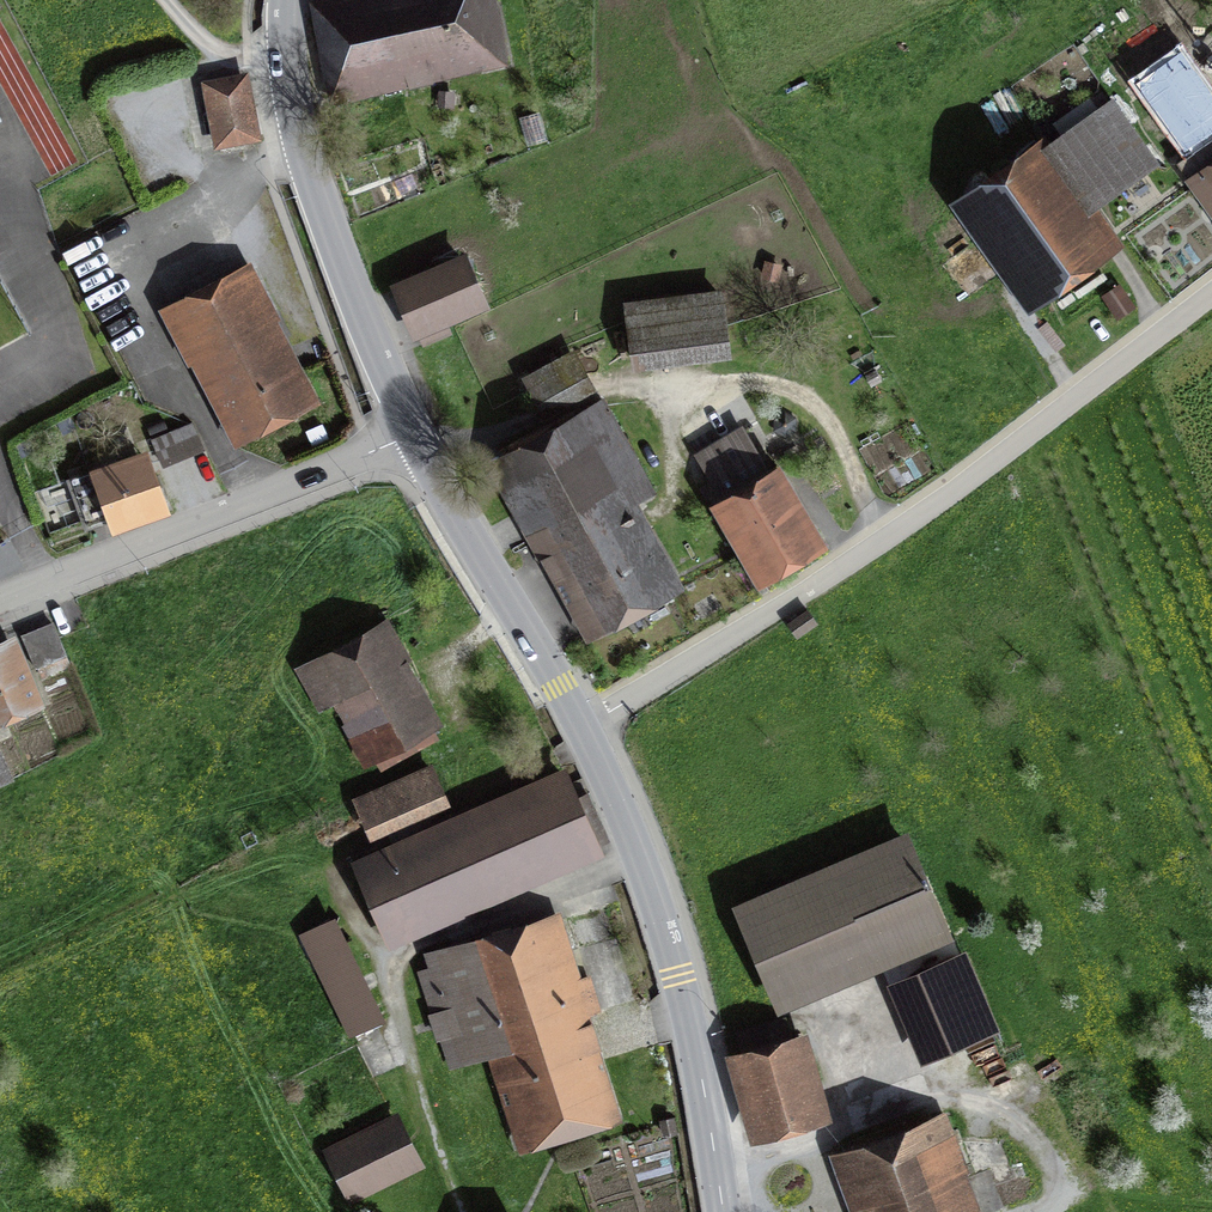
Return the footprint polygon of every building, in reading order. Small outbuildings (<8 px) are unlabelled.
[(508,68),(492,0),(307,0),(332,109),(508,68)] [(213,150),(260,142),(249,77),(202,86),(213,150)] [(1077,217),(1154,163),(1111,103),(961,209),(1027,301),(1099,249),(1077,217)] [(1181,135),(1196,155),(1211,143),(1211,112),(1181,135)] [(1198,163),(1211,183),(1211,153),(1198,163)] [(447,327),(487,312),(467,260),(393,288),(419,355),(453,342),(447,327)] [(236,452),(323,407),(252,268),(165,313),(236,452)] [(636,374),(732,360),(722,295),(626,309),(636,374)] [(544,419),(595,394),(576,356),(525,381),(544,419)] [(591,645),(686,593),(637,503),(656,493),(605,400),(490,463),(591,645)] [(761,591),(832,550),(785,470),(773,477),(744,427),(697,455),(724,501),(712,508),(761,591)] [(112,538),(173,515),(150,453),(89,476),(112,538)] [(367,767),(443,729),(388,621),(293,669),(318,717),(337,708),(367,767)] [(72,664),(57,626),(32,635),(48,674),(72,664)] [(50,709),(21,641),(0,650),(0,730),(50,709)] [(443,796),(429,766),(358,799),(372,829),(443,796)] [(388,934),(590,846),(559,775),(357,862),(388,934)] [(782,1013),(956,942),(911,833),(737,904),(782,1013)] [(515,1158),(621,1127),(561,919),(417,960),(450,1075),(487,1065),(515,1158)] [(344,1037),(382,1021),(337,921),(300,938),(344,1037)] [(955,1090),(1032,1055),(1002,991),(926,1026),(955,1090)] [(835,1126),(810,1037),(730,1058),(754,1148),(835,1126)] [(957,1109),(843,1149),(865,1211),(993,1211),(957,1109)] [(348,1204),(421,1168),(395,1115),(322,1151),(348,1204)]
